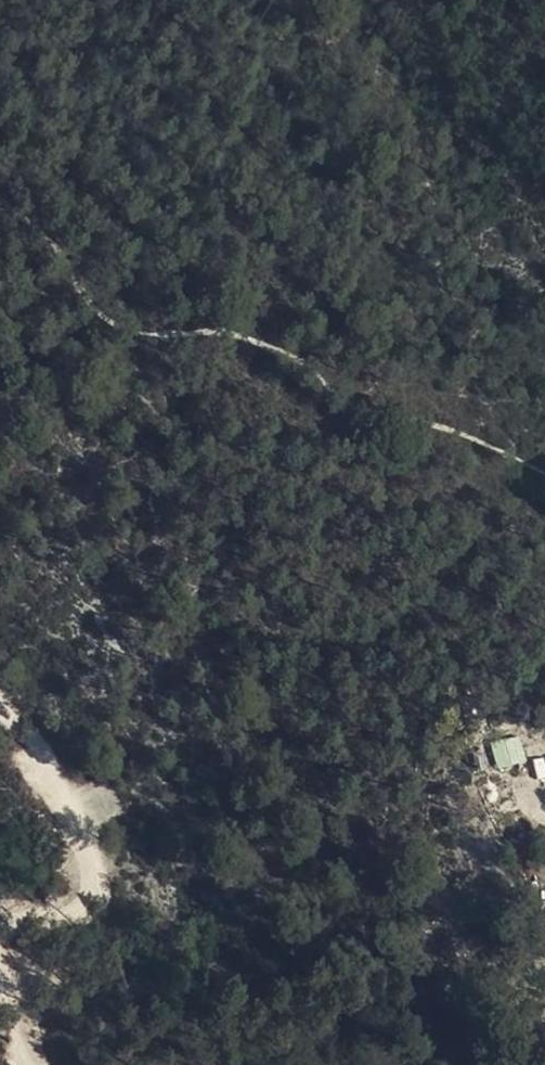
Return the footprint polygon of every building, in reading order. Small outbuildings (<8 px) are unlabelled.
[(496,768),(525,761),(519,735),(490,743),(496,768)]
